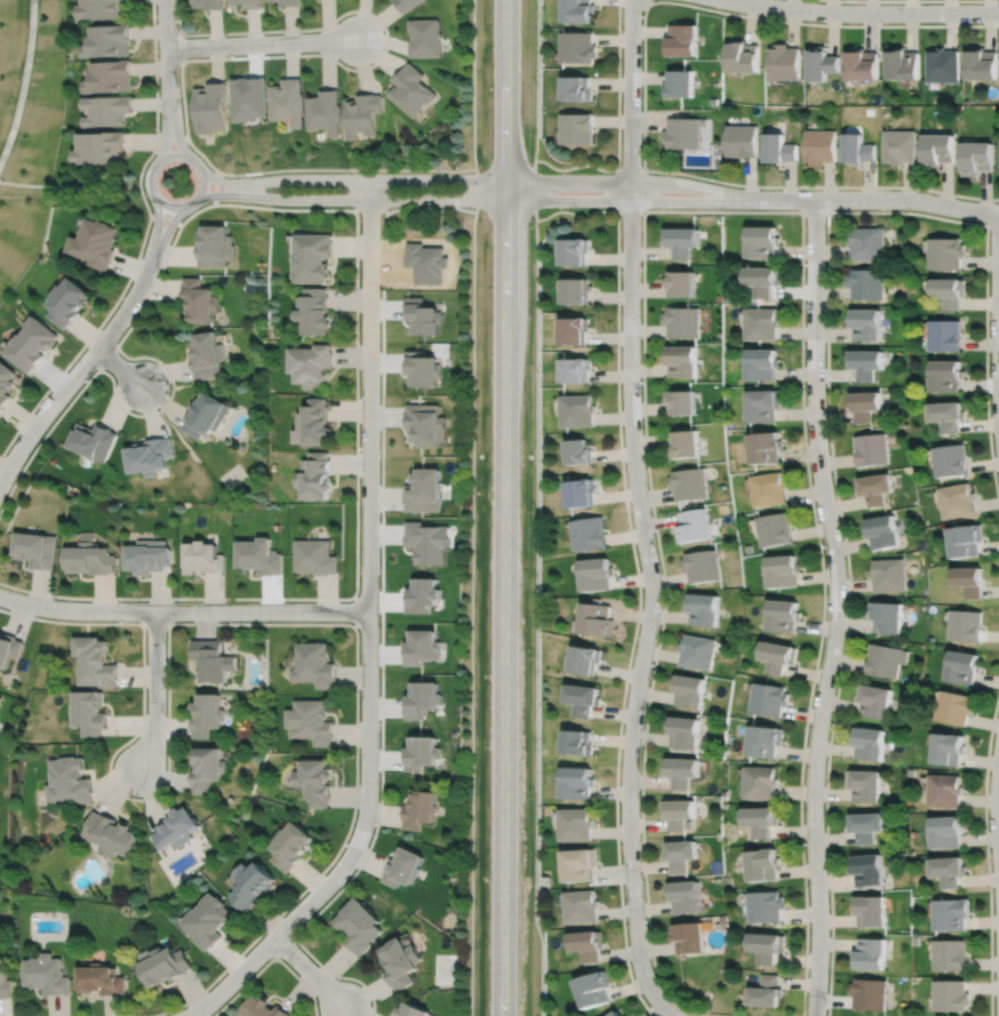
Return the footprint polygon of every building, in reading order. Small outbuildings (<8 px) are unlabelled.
[(84,6),(81,6),(81,21),(96,20),(96,21),(124,19),(123,7),(127,6),(127,0),(84,0),(84,6)] [(191,8),(204,7),(204,10),(223,9),(222,0),(191,0),(191,8)] [(228,6),(237,6),(237,5),(242,5),(242,9),(261,9),(261,0),(228,0),(228,6)] [(403,14),(422,0),(393,0),(403,14)] [(561,23),(591,23),(591,14),(595,14),(595,5),(591,5),(591,0),(561,0),(561,23)] [(409,20),(409,32),(411,32),(411,39),(413,39),(413,40),(409,40),(410,58),(440,56),(439,38),(440,38),(440,33),(439,33),(439,19),(409,20)] [(92,28),(92,37),(90,38),(91,48),(84,48),(85,59),(129,56),(128,42),(129,42),(128,24),(109,25),(110,27),(92,28)] [(669,25),(669,38),(664,38),(664,47),(666,47),(666,57),(696,57),(696,25),(669,25)] [(560,33),(560,64),(592,64),(592,58),(597,58),(597,46),(592,46),(592,33),(560,33)] [(727,44),(727,74),(759,74),(759,45),(745,45),(745,40),(736,41),(736,44),(727,44)] [(769,49),(769,80),(800,80),(800,48),(787,48),(787,44),(774,44),(774,49),(769,49)] [(808,50),(807,83),(826,83),(826,73),(839,73),(839,56),(826,56),(826,51),(825,51),(825,47),(809,47),(809,50),(808,50)] [(887,52),(887,80),(918,80),(918,52),(905,52),(905,50),(904,50),(904,48),(898,48),(898,50),(897,50),(897,52),(887,52)] [(927,51),(927,83),(958,83),(958,51),(945,51),(945,48),(937,48),(937,51),(927,51)] [(967,51),(967,81),(997,80),(997,52),(984,52),(984,48),(976,48),(976,51),(967,51)] [(847,52),(847,81),(877,81),(877,53),(865,53),(865,49),(856,49),(856,52),(847,52)] [(94,64),(94,73),(92,73),(92,82),(86,82),(87,95),(132,92),(130,60),(111,61),(111,63),(94,64)] [(409,63),(404,69),(403,68),(392,81),(399,87),(397,89),(395,86),(387,96),(413,118),(425,103),(427,105),(436,95),(419,81),(424,76),(409,63)] [(667,71),(667,84),(663,84),(663,90),(664,90),(664,98),(692,99),(693,71),(667,71)] [(560,77),(560,102),(586,102),(586,101),(592,101),(592,90),(589,90),(589,77),(560,77)] [(230,79),(232,122),(257,121),(257,118),(266,117),(264,78),(230,79)] [(268,87),(270,121),(282,121),(282,119),(290,119),(291,128),(302,128),(301,111),(303,111),(302,94),(301,94),(300,79),(282,80),(282,89),(280,89),(280,86),(268,87)] [(194,89),(196,135),(210,134),(210,131),(225,130),(224,102),(226,102),(225,83),(206,84),(206,89),(194,89)] [(307,98),(308,132),(320,131),(320,129),(328,129),(329,138),(339,138),(338,122),(340,122),(339,105),(338,106),(337,90),(320,91),(320,97),(307,98)] [(344,102),(346,141),(356,141),(356,133),(363,133),(364,136),(375,136),(374,113),(382,112),(382,95),(374,96),(374,94),(356,95),(357,103),(355,103),(355,101),(344,102)] [(85,100),(85,112),(92,112),(93,118),(86,119),(86,129),(125,126),(124,114),(133,113),(131,96),(85,100)] [(563,114),(563,143),(593,143),(593,114),(563,114)] [(667,118),(667,132),(663,132),(663,144),(667,144),(667,150),(699,150),(699,118),(667,118)] [(726,126),(726,158),(742,158),(742,159),(757,159),(757,126),(726,126)] [(805,131),(805,163),(810,163),(810,167),(823,167),(823,163),(835,163),(835,131),(805,131)] [(883,131),(883,163),(894,163),(894,166),(902,166),(902,163),(915,163),(915,131),(883,131)] [(80,135),(80,152),(75,153),(75,164),(81,164),(81,167),(90,166),(91,168),(99,168),(99,165),(120,164),(119,152),(124,151),(123,132),(93,133),(93,134),(80,135)] [(764,134),(764,164),(782,164),(782,161),(796,161),(796,144),(782,144),(783,134),(764,134)] [(844,134),(844,164),(854,164),(854,166),(862,166),(862,161),(875,161),(875,144),(862,144),(862,134),(844,134)] [(924,136),(924,166),(932,166),(932,168),(941,168),(941,163),(954,163),(954,136),(924,136)] [(963,144),(963,177),(980,177),(980,171),(993,171),(994,144),(963,144)] [(84,219),(77,240),(73,239),(68,255),(89,262),(87,267),(106,273),(109,266),(115,251),(112,250),(113,246),(112,246),(115,238),(114,237),(116,229),(108,227),(109,226),(96,221),(95,223),(84,219)] [(197,232),(197,240),(198,240),(198,245),(196,245),(196,261),(197,261),(197,269),(216,269),(216,265),(226,265),(226,256),(234,256),(234,243),(232,243),(232,234),(226,234),(226,223),(212,223),(212,228),(201,228),(201,232),(197,232)] [(665,227),(665,245),(674,245),(674,259),(691,259),(691,244),(701,245),(701,225),(668,225),(668,227),(665,227)] [(748,228),(748,249),(750,249),(750,257),(775,257),(775,248),(778,248),(778,246),(780,246),(780,238),(777,239),(777,228),(748,228)] [(852,229),(852,240),(849,240),(849,248),(852,248),(852,258),(883,258),(883,229),(852,229)] [(296,232),(295,253),(294,253),(294,269),(294,277),(294,280),(325,280),(325,276),(329,277),(329,267),(328,267),(328,261),(324,261),(324,256),(333,256),(333,240),(332,240),(332,232),(296,232)] [(563,235),(563,264),(588,265),(588,250),(591,250),(591,237),(588,237),(588,236),(563,235)] [(930,236),(930,268),(962,268),(962,255),(966,255),(966,242),(962,242),(962,236),(930,236)] [(747,265),(747,284),(756,284),(756,297),(773,297),(773,284),(783,284),(783,268),(781,268),(781,265),(747,265)] [(852,267),(852,273),(848,273),(848,286),(852,286),(852,298),(883,299),(883,268),(852,267)] [(669,270),(669,276),(665,276),(665,282),(669,282),(669,295),(696,296),(696,269),(672,268),(672,270),(669,270)] [(565,276),(565,302),(590,303),(590,289),(594,289),(595,283),(590,283),(591,277),(588,277),(588,276),(565,276)] [(934,276),(934,296),(944,296),(944,309),(960,309),(960,295),(966,295),(966,278),(962,278),(962,276),(934,276)] [(182,279),(182,287),(181,287),(181,303),(186,303),(186,309),(185,309),(185,317),(187,317),(187,326),(211,326),(211,312),(217,312),(217,297),(211,297),(211,291),(200,291),(200,279),(182,279)] [(60,287),(51,299),(54,302),(53,304),(54,304),(52,307),(49,305),(46,309),(50,313),(46,318),(57,327),(59,324),(64,329),(67,325),(69,326),(78,314),(76,313),(80,308),(82,309),(86,303),(85,301),(91,294),(73,280),(65,291),(60,287)] [(304,286),(304,293),(304,294),(297,294),(297,308),(295,310),(295,315),(298,318),(304,318),(304,332),(328,332),(328,325),(333,325),(333,314),(328,314),(328,310),(329,310),(329,294),(328,294),(328,286),(304,286)] [(407,297),(407,310),(408,310),(408,318),(412,318),(412,332),(438,332),(438,320),(442,320),(442,312),(436,312),(436,306),(423,306),(423,297),(407,297)] [(669,305),(669,311),(665,311),(665,324),(669,324),(669,337),(700,337),(700,306),(673,306),(673,305),(669,305)] [(748,306),(748,338),(779,338),(779,325),(783,325),(783,318),(779,318),(780,306),(748,306)] [(852,307),(852,317),(850,317),(850,318),(848,318),(848,325),(853,325),(853,339),(880,339),(880,307),(852,307)] [(563,315),(562,343),(587,343),(587,330),(591,330),(591,324),(590,324),(590,317),(589,317),(589,315),(563,315)] [(31,318),(26,324),(29,326),(23,333),(21,332),(5,351),(30,371),(35,365),(36,366),(46,354),(42,350),(45,347),(48,349),(50,346),(51,347),(57,340),(56,339),(59,335),(45,323),(42,327),(31,318)] [(930,319),(930,350),(962,350),(962,319),(930,319)] [(217,330),(195,333),(196,341),(192,342),(193,349),(195,349),(196,355),(192,356),(194,371),(195,371),(196,379),(222,376),(220,364),(222,364),(221,357),(225,357),(223,342),(219,343),(217,330)] [(288,346),(288,371),(294,371),(294,381),(305,381),(305,387),(323,387),(323,379),(326,379),(326,372),(324,372),(324,367),(333,367),(333,351),(332,351),(332,343),(314,343),(314,346),(288,346)] [(668,344),(668,355),(666,355),(666,362),(670,362),(670,376),(698,376),(698,344),(668,344)] [(749,349),(749,379),(775,379),(775,366),(780,366),(780,358),(776,358),(776,347),(753,347),(753,349),(749,349)] [(848,350),(847,367),(857,367),(857,381),(874,381),(874,367),(882,367),(883,349),(850,349),(850,350),(848,350)] [(406,350),(406,372),(407,372),(407,373),(409,373),(409,384),(437,384),(437,374),(440,374),(440,362),(437,362),(437,355),(424,355),(424,350),(406,350)] [(565,357),(564,381),(590,382),(590,368),(593,368),(593,358),(590,358),(590,356),(583,356),(583,357),(565,357)] [(2,408),(3,408),(13,395),(8,392),(12,387),(13,388),(17,382),(13,378),(18,371),(0,357),(0,410),(2,408)] [(933,359),(933,391),(960,391),(960,377),(965,377),(965,370),(964,370),(964,368),(962,368),(962,359),(933,359)] [(666,391),(666,402),(669,401),(669,414),(697,413),(696,389),(677,390),(677,389),(671,389),(671,391),(666,391)] [(749,390),(751,421),(777,420),(776,407),(782,407),(781,389),(777,389),(749,390)] [(852,391),(852,410),(854,410),(855,423),(871,422),(871,409),(881,408),(880,390),(852,391)] [(191,408),(184,421),(185,422),(181,429),(199,439),(204,430),(210,434),(213,428),(217,430),(231,406),(227,403),(206,391),(202,398),(200,397),(196,403),(197,403),(193,409),(191,408)] [(562,394),(564,426),(595,425),(595,412),(598,412),(598,404),(594,404),(594,393),(562,394)] [(310,397),(310,404),(305,404),(305,411),(298,411),(298,431),(304,431),(304,442),(328,442),(328,435),(332,435),(332,426),(328,426),(328,420),(328,405),(327,405),(327,397),(310,397)] [(931,402),(932,421),(941,420),(942,434),(959,432),(958,419),(967,418),(966,410),(963,410),(963,400),(931,402)] [(408,403),(408,411),(406,411),(406,427),(415,427),(415,432),(413,432),(413,440),(417,440),(417,442),(419,441),(420,446),(428,446),(428,443),(439,443),(439,440),(445,440),(445,416),(439,416),(439,410),(438,410),(438,403),(408,403)] [(78,422),(71,439),(73,440),(71,445),(74,447),(73,448),(105,462),(118,433),(111,430),(112,429),(97,423),(94,429),(78,422)] [(673,431),(674,444),(671,444),(672,457),(702,455),(699,429),(673,431)] [(749,433),(752,464),(780,461),(779,448),(783,448),(783,439),(779,439),(778,431),(749,433)] [(854,435),(857,466),(889,462),(886,432),(854,435)] [(125,448),(129,473),(145,471),(146,477),(156,475),(155,469),(167,467),(166,456),(174,455),(172,437),(164,438),(164,437),(146,440),(146,441),(133,443),(134,446),(125,448)] [(569,439),(571,463),(594,462),(593,447),(592,447),(592,443),(589,443),(589,438),(569,439)] [(934,447),(938,477),(969,473),(966,443),(934,447)] [(309,451),(309,459),(302,459),(302,472),(296,472),(296,487),(302,487),(302,498),(328,498),(328,490),(332,490),(332,480),(327,479),(327,475),(328,475),(328,474),(330,474),(330,459),(328,459),(329,451),(309,451)] [(674,471),(674,476),(670,476),(672,489),(676,488),(678,501),(709,497),(705,467),(674,471)] [(417,468),(417,473),(413,473),(413,482),(416,482),(416,484),(407,484),(407,492),(405,492),(405,503),(406,503),(406,511),(440,511),(440,468),(417,468)] [(751,475),(755,507),(787,503),(785,489),(788,489),(787,481),(784,482),(782,471),(751,475)] [(859,477),(860,487),(857,487),(858,496),(867,495),(869,507),(885,505),(883,492),(893,490),(890,472),(859,477)] [(568,481),(571,507),(596,504),(595,492),(598,491),(598,486),(597,486),(596,478),(568,481)] [(940,488),(946,519),(976,513),(974,500),(977,500),(976,492),(973,493),(971,482),(940,488)] [(680,512),(682,526),(677,526),(680,543),(713,537),(709,507),(680,512)] [(757,517),(762,547),(793,541),(788,512),(757,517)] [(866,519),(869,537),(870,537),(872,549),(900,545),(895,514),(866,519)] [(573,520),(577,551),(608,546),(604,516),(573,520)] [(407,521),(407,534),(406,534),(406,546),(417,546),(417,549),(416,549),(416,564),(444,564),(444,547),(448,547),(448,526),(423,526),(423,521),(407,521)] [(950,528),(954,558),(981,555),(979,541),(985,540),(983,524),(950,528)] [(19,531),(17,552),(15,552),(14,558),(32,560),(31,567),(47,568),(55,569),(58,536),(19,531)] [(238,541),(238,567),(239,567),(239,568),(246,568),(246,571),(253,571),(253,568),(259,568),(259,574),(274,574),(281,574),(281,552),(277,552),(277,549),(272,549),(272,548),(270,548),(270,537),(258,537),(258,541),(238,541)] [(295,539),(295,572),(302,572),(302,573),(313,573),(313,572),(315,572),(315,574),(330,574),(330,573),(338,573),(338,555),(331,555),(331,539),(295,539)] [(126,546),(126,570),(134,570),(134,575),(150,575),(150,570),(164,570),(164,566),(171,566),(171,547),(167,547),(167,540),(138,540),(138,546),(126,546)] [(185,543),(185,563),(184,563),(184,574),(194,574),(194,570),(202,570),(202,572),(217,572),(217,571),(225,571),(225,554),(217,554),(217,544),(207,544),(207,541),(197,540),(197,544),(196,544),(196,543),(185,543)] [(68,546),(67,572),(92,572),(92,574),(107,574),(107,573),(115,573),(115,555),(107,554),(107,547),(99,547),(99,544),(96,544),(96,541),(81,541),(81,545),(68,545),(68,546)] [(686,553),(687,559),(683,559),(685,572),(689,571),(691,583),(720,579),(716,549),(689,553),(689,552),(686,553)] [(767,557),(769,574),(768,574),(769,588),(797,586),(796,573),(801,572),(800,563),(796,564),(795,554),(767,557)] [(582,561),(585,591),(612,588),(611,576),(616,576),(615,566),(612,567),(611,558),(582,561)] [(872,559),(873,571),(870,571),(870,578),(873,578),(874,591),(906,590),(904,558),(872,559)] [(955,568),(955,587),(965,586),(966,599),(982,598),(982,586),(985,586),(984,567),(955,568)] [(436,578),(412,578),(412,589),(406,589),(406,613),(430,613),(430,605),(438,605),(438,588),(435,588),(436,578)] [(691,594),(691,603),(687,603),(687,610),(690,610),(690,612),(692,612),(691,624),(716,626),(718,595),(691,594)] [(585,602),(582,632),(614,636),(616,619),(611,618),(612,605),(602,604),(603,598),(595,597),(594,603),(585,602)] [(769,600),(767,631),(795,633),(796,620),(798,620),(799,619),(801,619),(801,612),(798,611),(798,602),(769,600)] [(870,601),(869,618),(874,619),(873,633),(901,634),(903,603),(870,601)] [(952,610),(950,641),(982,642),(984,612),(952,610)] [(408,630),(408,642),(404,642),(404,666),(423,666),(423,660),(436,660),(436,659),(440,659),(441,641),(436,641),(436,631),(408,630)] [(1,665),(9,668),(13,655),(20,658),(26,642),(18,639),(18,637),(0,631),(0,669),(1,665)] [(686,634),(684,644),(681,644),(680,652),(683,652),(681,665),(710,671),(715,639),(686,634)] [(76,637),(76,656),(81,656),(81,664),(80,664),(80,668),(78,668),(78,682),(96,682),(96,684),(117,684),(117,676),(119,676),(119,664),(108,664),(108,654),(110,654),(110,641),(102,641),(102,637),(76,637)] [(193,641),(193,649),(192,649),(192,656),(202,656),(202,658),(197,658),(198,674),(202,674),(202,679),(228,679),(228,667),(236,667),(236,652),(228,652),(228,651),(223,651),(223,641),(193,641)] [(763,641),(760,659),(769,661),(766,673),(783,676),(785,664),(790,665),(791,664),(795,664),(798,648),(763,641)] [(297,643),(297,655),(296,655),(296,669),(294,669),(290,672),(290,678),(294,681),(316,681),(316,688),(334,688),(334,681),(335,681),(335,663),(327,663),(327,660),(329,660),(329,649),(327,649),(327,643),(297,643)] [(871,643),(865,674),(897,679),(899,663),(906,664),(909,650),(871,643)] [(576,645),(572,672),(596,676),(599,663),(602,663),(603,658),(602,658),(604,650),(576,645)] [(952,651),(947,682),(974,685),(976,673),(981,674),(982,665),(979,665),(981,655),(952,651)] [(679,675),(677,684),(674,683),(673,692),(678,693),(675,706),(700,710),(705,679),(679,675)] [(410,682),(410,696),(406,696),(406,704),(405,704),(405,720),(423,719),(423,711),(436,711),(436,705),(441,705),(441,694),(438,694),(438,682),(410,682)] [(755,682),(750,713),(781,718),(783,705),(787,706),(789,693),(785,693),(786,687),(755,682)] [(859,684),(856,701),(860,702),(860,703),(861,703),(859,716),(886,721),(892,690),(859,684)] [(570,685),(568,703),(576,704),(575,716),(592,718),(593,706),(599,707),(599,706),(602,706),(603,697),(600,697),(601,688),(570,685)] [(74,686),(74,702),(70,702),(71,714),(74,714),(74,725),(81,725),(81,735),(101,735),(100,726),(107,726),(107,710),(99,710),(99,704),(103,704),(103,688),(101,688),(101,686),(74,686)] [(200,688),(200,697),(194,697),(194,706),(198,706),(198,713),(191,713),(191,728),(193,728),(193,736),(211,736),(211,724),(221,724),(221,716),(224,716),(224,705),(221,705),(221,689),(200,688)] [(942,690),(936,721),(967,727),(969,714),(974,715),(976,703),(972,702),(973,696),(942,690)] [(286,710),(286,724),(289,724),(290,735),(314,735),(314,743),(331,743),(331,738),(332,738),(332,722),(325,722),(325,717),(326,717),(326,709),(325,709),(325,700),(293,700),(293,710),(286,710)] [(673,717),(671,733),(672,733),(671,749),(699,751),(703,720),(673,717)] [(751,725),(748,757),(776,759),(777,745),(782,745),(784,728),(751,725)] [(856,727),(854,747),(855,747),(853,759),(881,762),(884,731),(856,727)] [(566,729),(564,755),(593,757),(594,745),(591,744),(592,731),(566,729)] [(937,733),(933,765),(953,767),(953,766),(960,767),(962,755),(964,755),(964,754),(966,754),(967,746),(965,745),(966,736),(937,733)] [(408,736),(408,749),(405,749),(405,768),(422,769),(422,764),(435,764),(435,759),(439,759),(439,747),(436,747),(436,737),(408,736)] [(197,742),(197,752),(193,752),(193,760),(198,760),(198,767),(191,767),(191,783),(192,783),(192,791),(211,791),(211,776),(222,776),(222,770),(226,770),(226,757),(222,757),(222,743),(197,742)] [(50,757),(52,781),(46,782),(47,799),(68,798),(68,800),(91,799),(91,791),(92,791),(91,775),(81,776),(81,767),(85,767),(84,754),(76,754),(76,753),(60,754),(60,756),(50,757)] [(305,755),(305,767),(295,767),(295,783),(304,783),(304,796),(310,796),(310,805),(329,805),(329,796),(331,796),(331,782),(329,782),(329,774),(334,774),(334,763),(330,763),(330,755),(305,755)] [(669,758),(668,773),(673,773),(673,787),(689,788),(690,774),(699,774),(700,760),(669,758)] [(744,767),(743,799),(775,800),(776,787),(779,787),(779,779),(776,779),(776,768),(744,767)] [(564,768),(564,796),(591,797),(591,782),(596,782),(596,775),(595,775),(595,772),(593,772),(593,768),(564,768)] [(847,770),(846,789),(851,789),(851,790),(852,790),(852,803),(879,804),(880,771),(847,770)] [(930,775),(929,807),(960,808),(960,795),(964,795),(964,787),(961,787),(961,776),(930,775)] [(410,785),(408,802),(404,801),(402,817),(403,818),(402,826),(419,828),(421,819),(433,820),(436,787),(417,785),(417,786),(410,785)] [(663,798),(663,815),(669,815),(669,829),(685,829),(685,827),(691,827),(691,818),(685,818),(685,816),(696,816),(695,795),(668,795),(668,798),(663,798)] [(180,803),(172,808),(174,812),(156,824),(158,828),(152,832),(162,847),(172,841),(176,847),(194,835),(191,830),(199,825),(198,823),(201,821),(188,802),(182,806),(180,803)] [(561,805),(561,838),(593,837),(592,824),(596,824),(596,816),(592,816),(592,804),(561,805)] [(93,808),(83,833),(92,838),(93,836),(101,840),(98,847),(115,854),(117,849),(128,854),(138,830),(131,827),(133,822),(123,818),(121,822),(115,820),(117,817),(101,810),(101,811),(93,808)] [(744,809),(744,827),(753,827),(754,838),(770,837),(770,828),(775,828),(775,826),(780,826),(779,808),(744,809)] [(850,815),(851,825),(848,825),(848,833),(851,833),(851,834),(857,834),(857,844),(873,843),(873,833),(883,833),(882,813),(850,815)] [(297,816),(289,825),(289,824),(287,826),(284,824),(274,836),(277,839),(274,844),(278,848),(271,857),(287,871),(292,865),(293,865),(303,854),(301,852),(311,840),(310,840),(316,832),(297,816)] [(932,818),(933,847),(960,846),(959,837),(962,837),(960,816),(932,818)] [(669,838),(669,847),(668,847),(668,849),(665,849),(666,857),(670,857),(671,871),(688,870),(687,855),(699,854),(698,836),(669,838)] [(403,841),(399,849),(398,848),(394,856),(390,855),(384,870),(385,870),(382,878),(397,885),(400,878),(410,882),(414,873),(416,874),(421,865),(418,864),(424,851),(403,841)] [(565,846),(567,880),(594,878),(593,864),(598,864),(597,846),(594,846),(594,844),(565,846)] [(747,847),(750,880),(778,878),(776,864),(781,864),(780,855),(777,855),(776,844),(747,847)] [(852,852),(853,862),(851,862),(851,864),(850,864),(850,871),(855,871),(856,885),(883,883),(880,850),(852,852)] [(932,855),(933,875),(942,874),(943,888),(960,887),(959,873),(967,872),(967,864),(964,864),(963,853),(932,855)] [(246,859),(235,869),(236,871),(229,877),(238,886),(230,893),(247,910),(252,905),(253,906),(264,895),(261,892),(263,891),(265,894),(277,882),(274,879),(278,875),(260,857),(252,865),(246,859)] [(543,874),(544,883),(552,882),(551,873),(543,874)] [(671,879),(672,889),(668,890),(669,898),(674,898),(675,911),(703,909),(700,876),(671,879)] [(565,889),(567,921),(599,918),(598,905),(601,905),(600,897),(597,898),(596,887),(565,889)] [(748,890),(749,921),(781,920),(781,907),(785,907),(784,894),(780,894),(780,888),(748,890)] [(213,889),(203,898),(204,899),(198,906),(196,905),(182,919),(189,926),(187,927),(196,936),(195,937),(208,949),(212,944),(213,945),(225,934),(219,928),(227,919),(226,918),(234,910),(226,903),(228,901),(221,894),(219,895),(213,889)] [(855,893),(856,904),(853,904),(854,912),(857,912),(857,926),(885,925),(884,892),(855,893)] [(356,893),(346,903),(347,904),(342,909),(343,910),(334,919),(344,930),(347,927),(350,931),(343,938),(360,954),(373,941),(371,939),(373,937),(373,938),(379,932),(379,931),(382,927),(376,920),(379,916),(356,893)] [(934,897),(935,929),(966,928),(966,915),(970,915),(970,896),(934,897)] [(675,921),(676,929),(675,929),(675,931),(672,931),(672,939),(677,939),(678,952),(706,950),(704,918),(675,921)] [(571,929),(573,948),(583,948),(584,961),(601,960),(599,946),(605,946),(604,929),(600,929),(600,927),(571,929)] [(750,930),(749,949),(758,949),(757,963),(774,964),(775,950),(784,951),(785,934),(782,934),(782,932),(750,930)] [(401,933),(390,939),(391,940),(381,946),(385,953),(382,955),(385,962),(388,961),(391,966),(385,970),(392,983),(394,982),(397,989),(415,980),(409,970),(419,964),(417,961),(421,958),(421,957),(423,956),(414,941),(408,944),(401,933)] [(858,936),(857,948),(855,948),(854,950),(852,950),(852,957),(855,957),(855,967),(884,968),(885,936),(858,936)] [(935,938),(935,969),(967,969),(967,938),(935,938)] [(152,946),(141,952),(145,960),(142,961),(154,985),(167,978),(167,977),(171,975),(172,978),(188,970),(187,969),(194,965),(185,947),(179,950),(176,943),(165,949),(163,944),(153,949),(152,946)] [(39,956),(32,956),(32,957),(24,957),(24,965),(23,965),(23,976),(24,976),(24,984),(32,984),(32,986),(39,986),(39,985),(44,985),(44,993),(62,993),(62,992),(70,992),(70,975),(63,975),(63,968),(61,968),(61,956),(53,956),(52,950),(42,950),(42,953),(39,956)] [(80,964),(80,990),(95,990),(95,988),(102,988),(102,993),(117,993),(117,991),(126,991),(126,974),(118,974),(117,974),(117,965),(114,965),(114,964),(80,964)] [(5,997),(5,996),(12,995),(12,977),(7,977),(7,970),(5,970),(5,967),(0,967),(0,997),(5,997)] [(576,976),(585,1006),(610,999),(606,985),(612,984),(607,967),(576,976)] [(749,984),(749,1003),(778,1004),(778,995),(782,996),(782,987),(780,987),(780,986),(778,986),(778,973),(761,972),(761,985),(749,984)] [(854,976),(854,982),(850,982),(849,994),(853,995),(853,1008),(884,1010),(886,978),(854,976)] [(935,979),(935,1010),(967,1010),(967,1004),(971,1004),(971,991),(967,991),(967,978),(935,979)] [(244,1010),(252,1015),(294,1015),(290,1013),(291,1011),(279,1003),(276,1007),(271,1003),(274,999),(266,993),(263,997),(257,992),(244,1010)] [(404,1005),(400,1004),(396,1011),(400,1013),(399,1015),(428,1015),(431,1009),(407,998),(404,1005)] [(626,1013),(624,1014),(619,1007),(607,1015),(628,1015),(626,1013)]
